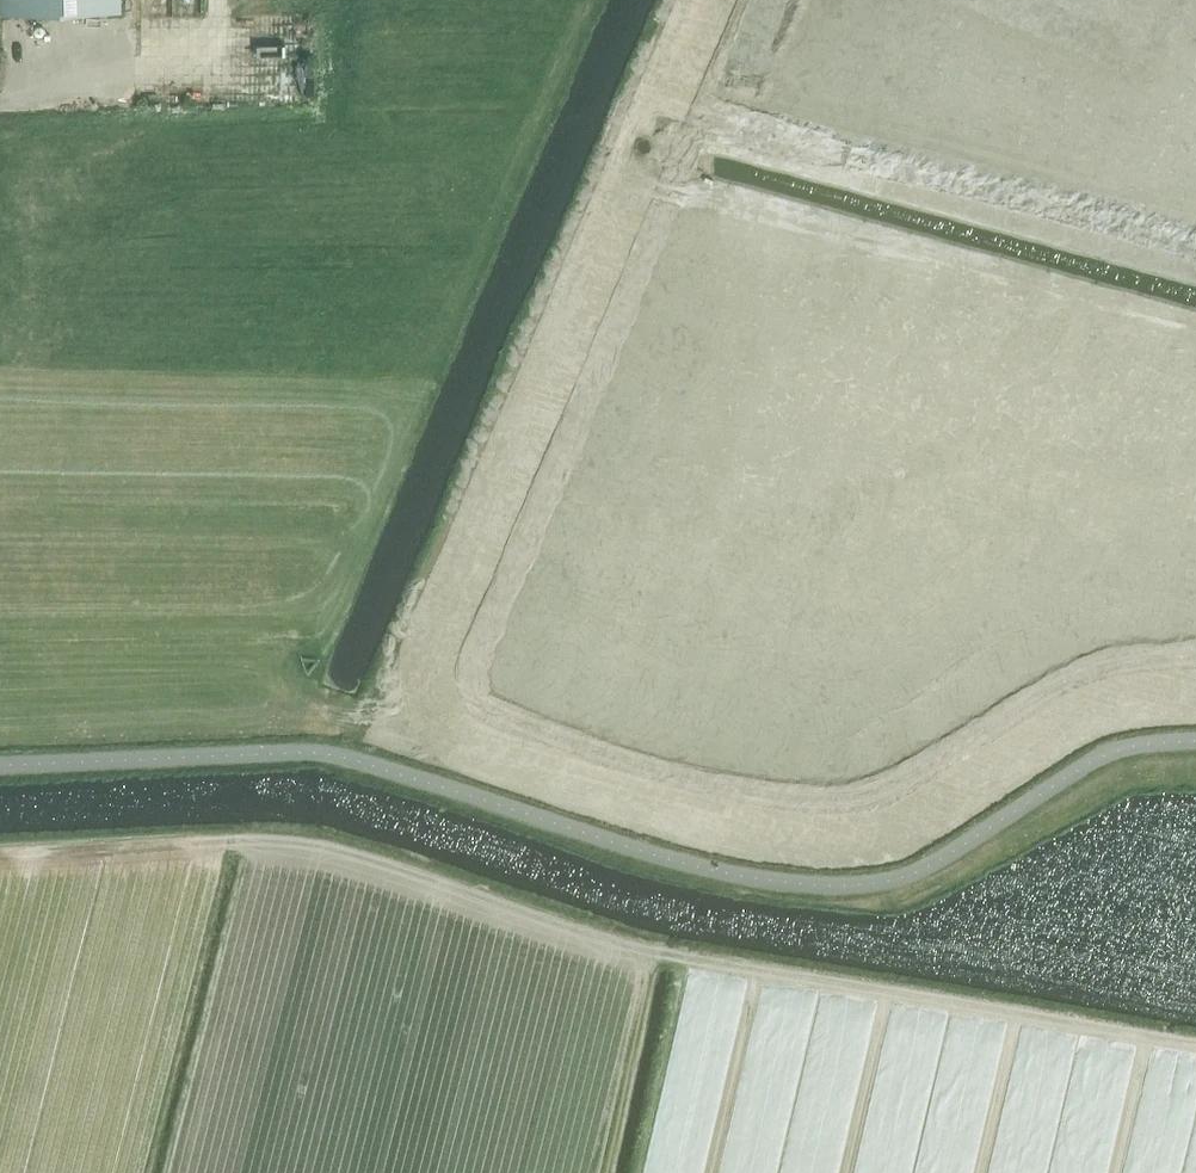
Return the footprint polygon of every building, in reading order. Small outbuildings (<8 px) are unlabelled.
[(120,0),(1,0),(2,16),(121,13),(120,0)]
